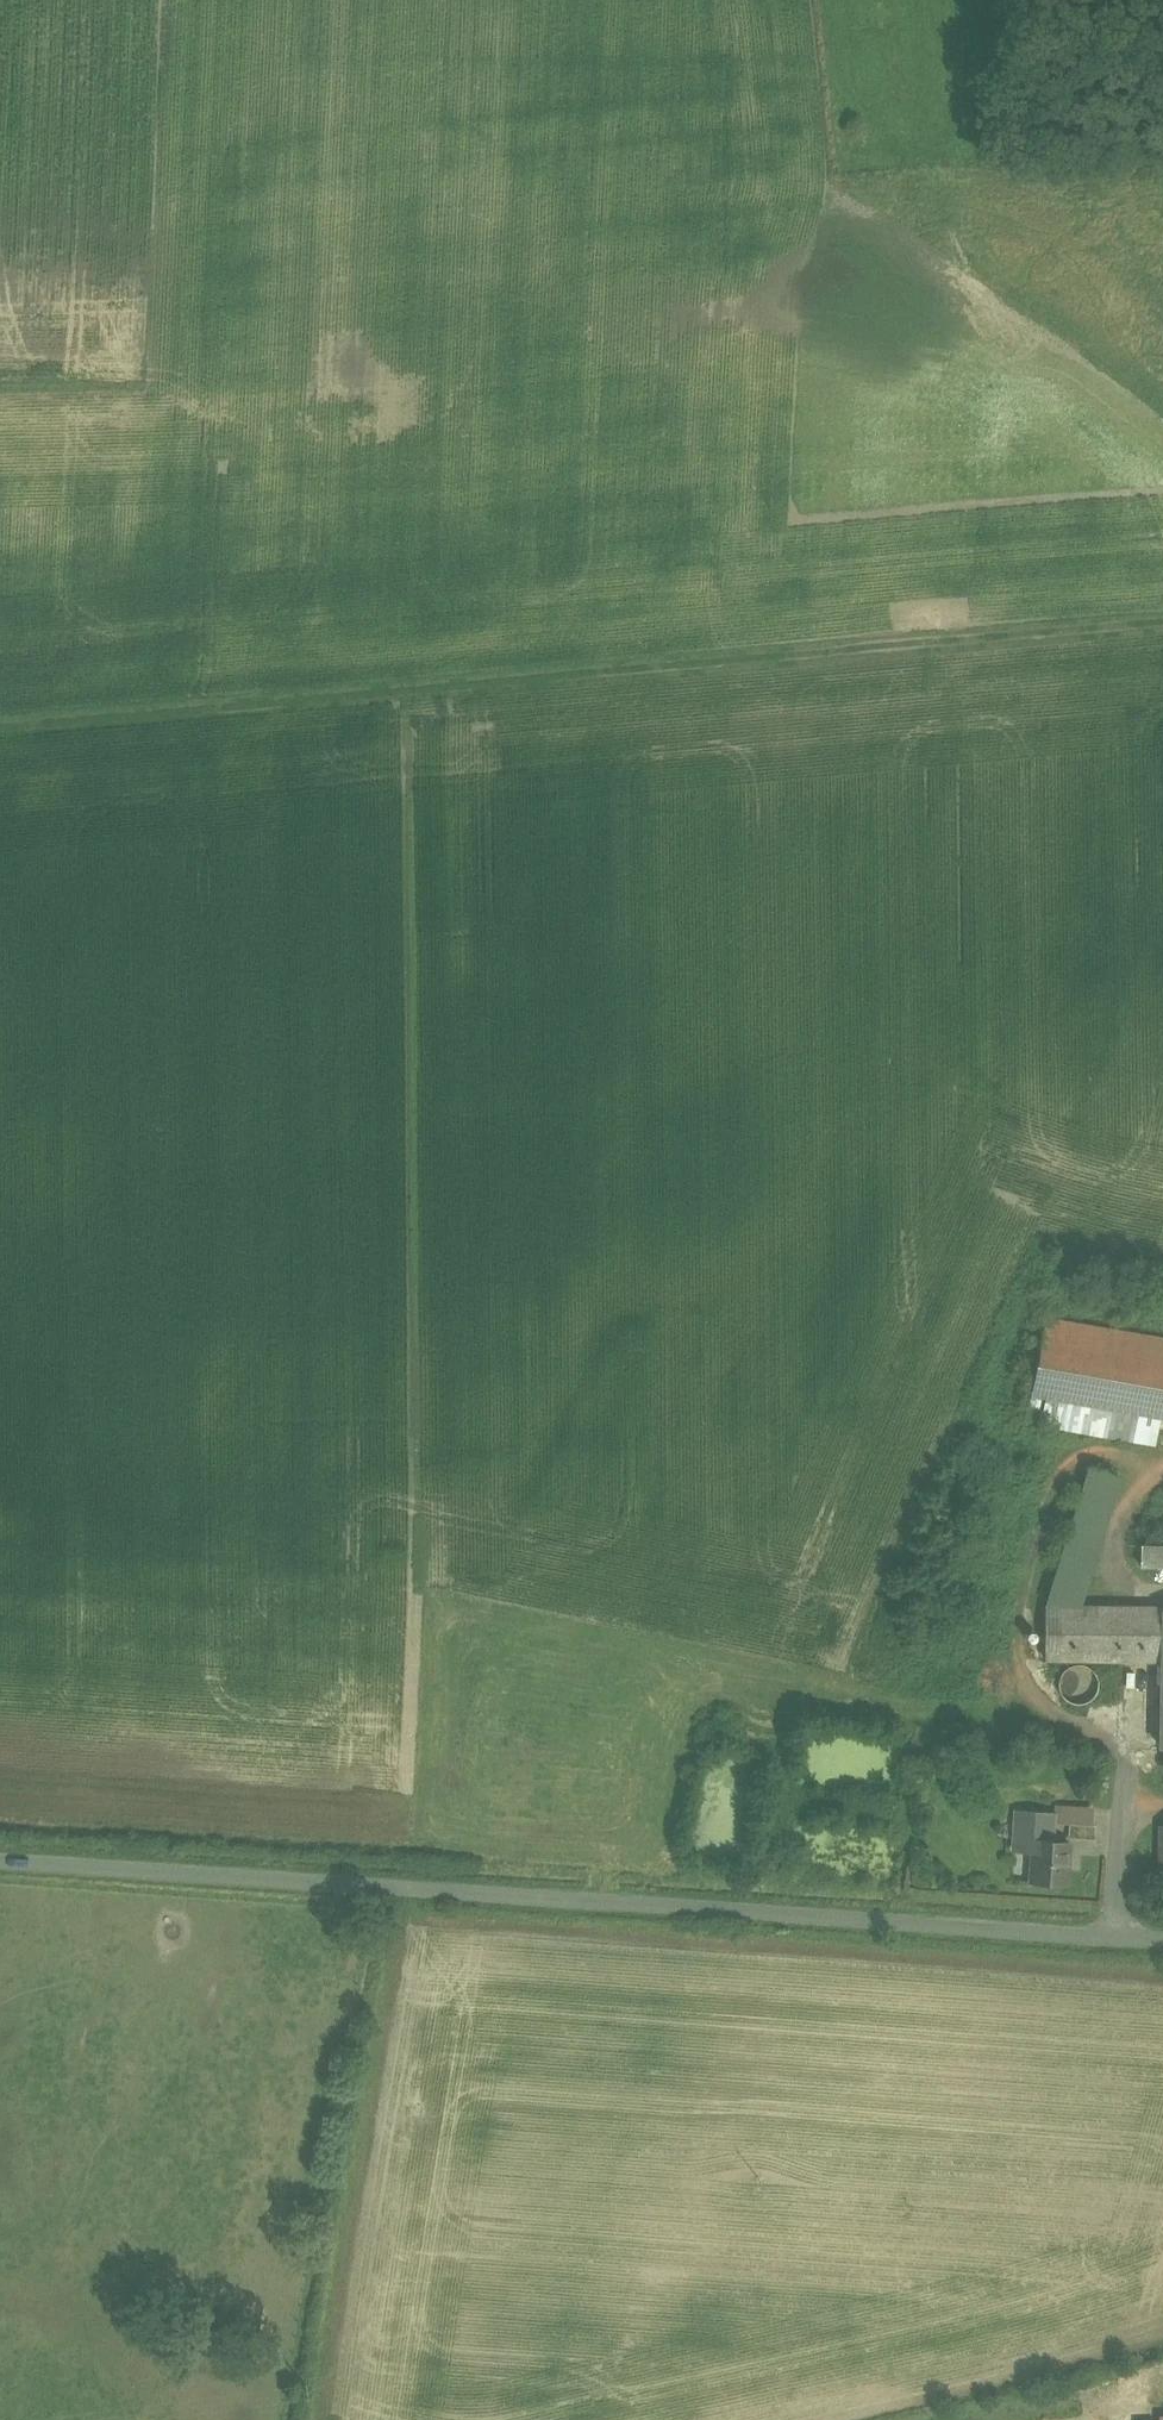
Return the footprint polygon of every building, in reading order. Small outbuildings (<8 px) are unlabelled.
[(1045,1317),(1032,1392),(1162,1416),(1162,1338),(1045,1317)] [(1121,1477),(1090,1467),(1048,1603),(1081,1604),(1121,1477)] [(1141,1544),(1140,1564),(1162,1565),(1162,1544),(1141,1544)] [(1045,1607),(1045,1657),(1162,1658),(1162,1609),(1045,1607)] [(1085,1665),(1081,1664),(1078,1664),(1075,1664),(1072,1665),(1069,1666),(1066,1668),(1064,1670),(1061,1673),(1060,1677),(1059,1680),(1059,1684),(1059,1687),(1060,1689),(1061,1692),(1062,1694),(1063,1696),(1065,1698),(1067,1700),(1071,1702),(1074,1703),(1079,1703),(1085,1702),(1089,1701),(1092,1698),(1095,1695),(1096,1693),(1097,1690),(1098,1687),(1099,1683),(1098,1678),(1097,1676),(1096,1673),(1093,1670),(1092,1668),(1089,1666),(1085,1665)] [(1054,1811),(1016,1808),(1015,1827),(1016,1827),(1014,1849),(1034,1851),(1032,1879),(1030,1879),(1030,1880),(1067,1883),(1067,1882),(1065,1881),(1068,1843),(1070,1844),(1070,1842),(1052,1841),(1054,1811)] [(1095,1825),(1069,1823),(1068,1836),(1094,1838),(1095,1825)]
